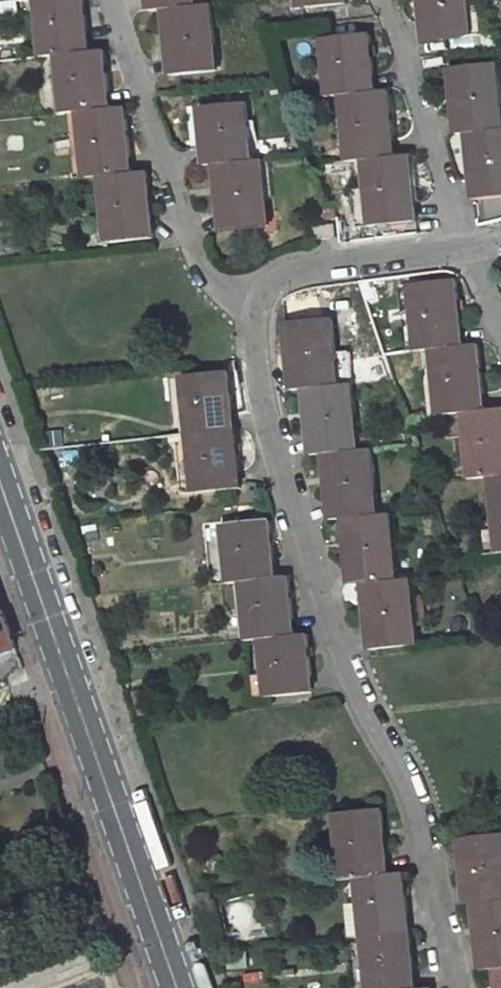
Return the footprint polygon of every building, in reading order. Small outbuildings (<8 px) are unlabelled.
[(24,11),(40,9),(66,7),(66,0),(23,0),(24,11)] [(188,0),(146,0),(148,16),(163,14),(190,11),(188,0)] [(345,0),(305,0),(307,15),(346,11),(345,0)] [(424,25),(426,40),(427,46),(469,40),(465,0),(420,0),(424,25)] [(88,64),(83,5),(66,7),(40,9),(46,68),(59,67),(88,64)] [(163,14),(168,62),(170,77),(213,72),(206,9),(190,11),(163,14)] [(324,44),(331,103),(346,102),(377,99),(374,77),(370,40),(324,44)] [(59,67),(64,122),(80,121),(108,118),(105,96),(101,62),(88,64),(59,67)] [(495,72),(452,77),(460,138),(467,137),(500,134),(500,130),(495,72)] [(346,102),(354,168),(368,167),(398,164),(395,141),(389,98),(377,99),(346,102)] [(201,114),(204,153),(206,172),(216,171),(249,167),(244,110),(201,114)] [(80,121),(87,186),(103,185),(132,181),(130,160),(125,116),(108,118),(80,121)] [(474,186),(476,204),(500,201),(500,134),(467,137),(474,186)] [(368,167),(377,231),(420,227),(411,163),(398,164),(368,167)] [(216,171),(220,218),(221,234),(263,230),(258,166),(249,167),(216,171)] [(152,246),(146,180),(132,181),(103,185),(108,249),(152,246)] [(409,283),(417,350),(436,348),(459,346),(457,325),(451,278),(409,283)] [(323,322),(286,325),(290,369),(293,388),(304,387),(330,384),(323,322)] [(484,413),(475,345),(459,346),(436,348),(444,416),(465,414),(484,413)] [(183,382),(189,440),(231,435),(229,416),(224,378),(183,382)] [(354,451),(346,383),(330,384),(304,387),(312,455),(323,454),(354,451)] [(484,413),(465,414),(473,481),(492,479),(500,478),(500,411),(484,413)] [(189,440),(194,494),(239,491),(231,435),(189,440)] [(373,517),(366,450),(354,451),(323,454),(330,521),(341,519),(373,517)] [(500,554),(500,553),(500,478),(492,479),(500,554)] [(341,519),(347,567),(349,589),(361,588),(391,585),(384,516),(373,517),(341,519)] [(266,524),(224,529),(229,587),(246,586),(272,583),(266,524)] [(288,641),(283,582),(272,583),(246,586),(251,644),(264,643),(288,641)] [(391,585),(361,588),(365,631),(368,651),(407,647),(401,584),(391,585)] [(19,650),(0,598),(0,657),(19,650)] [(264,643),(270,700),(308,696),(303,639),(288,641),(264,643)] [(385,875),(377,809),(334,814),(341,880),(355,878),(385,875)] [(495,832),(451,836),(460,903),(469,902),(500,899),(500,890),(495,832)] [(355,878),(362,936),(403,931),(400,910),(395,874),(385,875),(355,878)] [(469,902),(474,953),(476,968),(490,966),(500,965),(500,899),(469,902)] [(369,987),(411,987),(409,971),(403,931),(362,936),(369,987)] [(492,987),(500,987),(500,965),(490,966),(492,987)]
